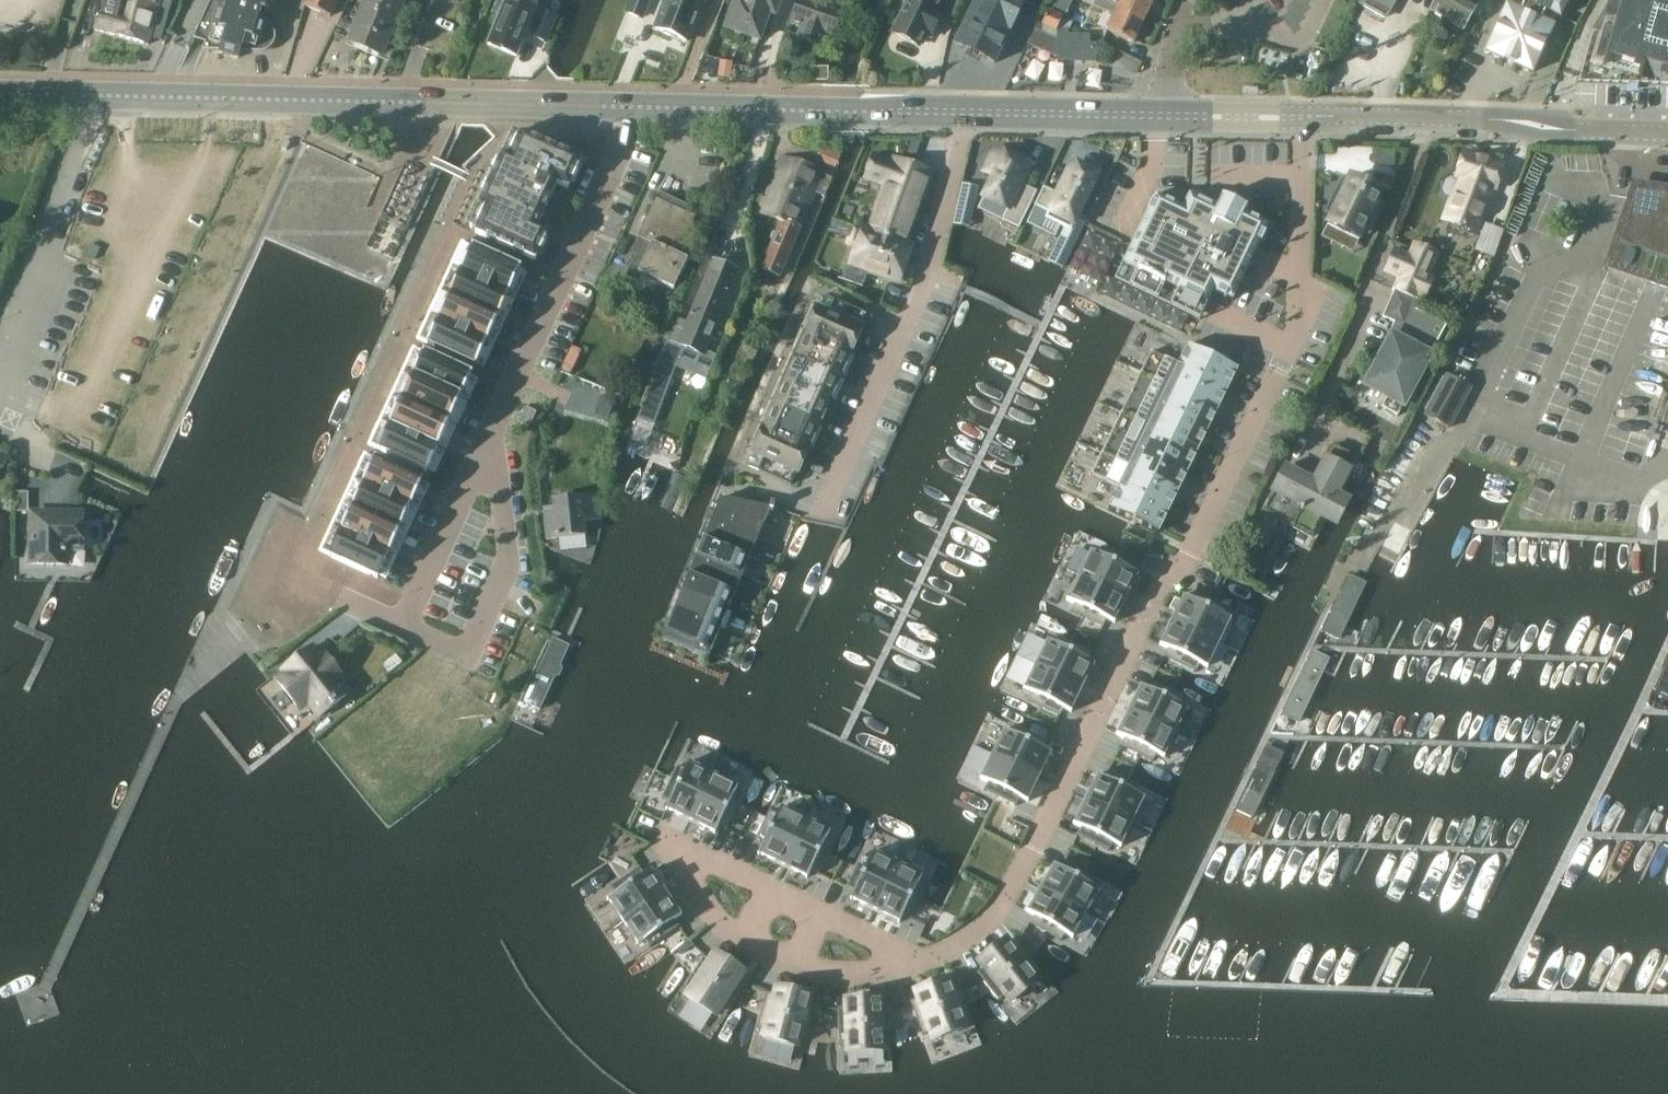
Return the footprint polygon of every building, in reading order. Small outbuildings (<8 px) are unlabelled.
[(100,13),(95,29),(149,45),(151,35),(158,38),(160,31),(164,32),(173,1),(170,0),(104,0),(100,13)] [(266,50),(270,48),(273,44),(275,40),(276,35),(275,31),(273,26),(269,23),(264,20),(267,10),(237,0),(211,0),(193,38),(207,41),(203,50),(220,50),(220,52),(239,58),(241,51),(261,51),(266,50)] [(267,10),(273,12),(274,10),(273,10),(276,0),(237,0),(267,10)] [(337,0),(308,0),(306,6),(331,16),(337,0)] [(414,0),(349,0),(338,27),(353,32),(349,42),(382,56),(383,53),(391,57),(396,43),(388,40),(400,7),(409,11),(414,0)] [(536,10),(512,0),(506,0),(488,44),(517,55),(536,10)] [(644,21),(652,0),(631,0),(626,15),(644,21)] [(701,4),(702,3),(703,4),(703,5),(704,6),(707,0),(669,0),(657,30),(672,36),(673,39),(679,42),(683,40),(686,41),(701,4)] [(743,2),(737,0),(727,28),(759,40),(769,13),(775,15),(775,13),(743,2)] [(780,0),(743,0),(743,2),(775,13),(780,0)] [(798,3),(791,22),(803,26),(798,39),(823,48),(827,35),(834,37),(842,12),(831,8),(820,4),(822,0),(799,0),(798,3)] [(920,46),(925,35),(932,38),(943,14),(937,11),(942,0),(910,0),(894,34),(920,46)] [(972,12),(1011,31),(1026,0),(977,0),(972,12)] [(1146,18),(1103,0),(1096,0),(1094,6),(1115,15),(1109,30),(1136,42),(1146,18)] [(1146,18),(1155,0),(1103,0),(1146,18)] [(1359,3),(1386,18),(1396,0),(1361,0),(1359,3)] [(1430,11),(1464,30),(1473,14),(1475,15),(1480,18),(1490,0),(1437,0),(1430,11)] [(1542,21),(1548,11),(1560,17),(1570,0),(1524,0),(1518,10),(1508,4),(1486,51),(1532,72),(1553,27),(1542,21)] [(1581,81),(1630,82),(1630,85),(1638,85),(1638,83),(1667,83),(1667,0),(1613,0),(1603,34),(1594,31),(1581,79),(1581,81)] [(531,37),(547,43),(557,17),(541,11),(531,37)] [(1049,11),(1043,25),(1057,31),(1063,17),(1049,11)] [(972,12),(956,44),(996,63),(1011,31),(972,12)] [(1063,17),(1057,31),(1058,31),(1069,31),(1073,22),(1063,17)] [(1058,31),(1057,63),(1096,63),(1097,44),(1090,44),(1090,35),(1068,34),(1069,31),(1058,31)] [(731,79),(733,63),(721,61),(719,77),(731,79)] [(823,62),(807,64),(809,79),(825,77),(823,62)] [(479,208),(470,228),(477,231),(476,233),(535,260),(548,233),(537,228),(557,184),(568,189),(581,161),(521,134),(520,136),(514,133),(504,155),(503,155),(498,164),(478,207),(479,208)] [(834,167),(840,153),(821,145),(815,159),(834,167)] [(994,175),(984,197),(1008,209),(1003,220),(1020,229),(1038,191),(1022,184),(1029,169),(1024,167),(1026,162),(1006,152),(1004,157),(994,152),(985,171),(994,175)] [(1461,183),(1452,179),(1447,181),(1443,189),(1445,194),(1454,198),(1445,219),(1475,231),(1495,185),(1497,186),(1504,165),(1466,153),(1459,174),(1464,175),(1461,183)] [(894,163),(875,156),(866,180),(885,187),(869,229),(868,233),(905,248),(906,247),(933,175),(894,161),(894,163)] [(824,196),(831,178),(824,175),(824,172),(781,158),(758,214),(780,222),(761,268),(780,276),(816,193),(824,196)] [(1044,187),(1035,205),(1049,212),(1046,218),(1065,228),(1049,261),(1063,268),(1064,266),(1086,220),(1077,216),(1098,174),(1078,165),(1076,169),(1071,167),(1058,193),(1044,187)] [(1381,192),(1353,178),(1349,185),(1341,181),(1326,212),(1334,216),(1331,222),(1360,236),(1363,230),(1371,233),(1382,211),(1374,207),(1381,192)] [(978,188),(963,185),(954,223),(969,227),(978,188)] [(1637,186),(1609,266),(1667,287),(1667,189),(1637,186)] [(1156,194),(1123,263),(1206,305),(1213,290),(1233,300),(1270,225),(1244,212),(1246,209),(1247,208),(1222,196),(1222,197),(1222,198),(1217,208),(1190,194),(1183,207),(1156,194)] [(684,273),(689,261),(678,257),(696,216),(657,199),(639,239),(642,240),(619,293),(632,299),(643,276),(674,290),(682,272),(684,273)] [(1494,259),(1504,232),(1485,225),(1475,252),(1494,259)] [(905,248),(868,233),(869,229),(864,227),(850,265),(847,264),(842,280),(861,287),(867,272),(897,283),(910,249),(906,247),(905,248)] [(462,241),(451,266),(509,293),(520,268),(462,241)] [(1394,248),(1383,273),(1400,280),(1397,287),(1420,296),(1438,254),(1415,244),(1410,256),(1394,248)] [(642,408),(639,417),(651,422),(654,423),(678,361),(678,358),(682,347),(704,356),(739,271),(721,264),(713,260),(703,285),(687,323),(677,319),(677,320),(658,366),(643,406),(642,406),(641,407),(642,408)] [(451,266),(440,290),(498,317),(509,293),(451,266)] [(1390,334),(1363,385),(1387,398),(1382,408),(1398,416),(1403,407),(1404,407),(1432,355),(1431,354),(1447,324),(1415,307),(1420,296),(1397,287),(1386,311),(1384,317),(1395,322),(1390,334)] [(440,290),(428,315),(486,342),(498,317),(440,290)] [(748,465),(792,483),(798,471),(799,471),(799,470),(794,468),(804,445),(809,447),(810,446),(804,444),(815,421),(820,424),(820,422),(815,420),(825,397),(830,400),(831,399),(826,396),(836,374),(841,376),(842,375),(836,373),(847,349),(852,352),(852,351),(847,348),(857,326),(862,328),(863,327),(862,327),(867,315),(823,296),(748,465)] [(428,315),(417,339),(475,366),(486,342),(428,315)] [(1152,353),(1143,373),(1218,409),(1238,369),(1189,345),(1179,366),(1152,353)] [(414,347),(402,372),(460,399),(472,374),(414,347)] [(402,372),(391,396),(449,423),(460,399),(402,372)] [(1198,450),(1218,409),(1143,373),(1123,413),(1198,450)] [(1452,426),(1473,387),(1449,374),(1427,413),(1452,426)] [(600,395),(594,416),(608,420),(614,399),(600,395)] [(391,396),(380,421),(438,448),(449,423),(391,396)] [(537,411),(526,406),(519,421),(530,426),(537,411)] [(1179,490),(1198,450),(1123,413),(1103,453),(1179,490)] [(380,421),(368,445),(426,472),(438,448),(380,421)] [(0,452),(0,464),(5,466),(10,457),(0,452)] [(365,453),(354,478),(412,505),(423,480),(365,453)] [(1159,530),(1179,490),(1103,453),(1094,473),(1120,486),(1111,507),(1159,530)] [(1313,539),(1323,520),(1337,527),(1352,500),(1344,496),(1338,492),(1340,487),(1339,486),(1346,472),(1323,460),(1313,479),(1285,464),(1260,510),(1313,539)] [(343,501),(342,503),(400,529),(412,505),(354,478),(353,480),(343,501)] [(29,512),(29,492),(15,492),(15,512),(29,512)] [(547,538),(585,534),(584,520),(599,518),(597,495),(554,500),(556,513),(544,514),(547,538)] [(665,632),(711,651),(765,520),(775,524),(780,510),(770,506),(772,502),(755,498),(752,505),(721,499),(665,632)] [(342,503),(331,527),(389,554),(400,529),(342,503)] [(33,512),(33,565),(71,566),(71,549),(86,550),(86,512),(33,512)] [(9,556),(10,556),(11,517),(0,517),(0,556),(9,556)] [(331,527),(320,552),(354,568),(378,578),(379,575),(389,554),(331,527)] [(1093,552),(1081,576),(1125,597),(1136,574),(1130,570),(1134,562),(1103,547),(1099,555),(1093,552)] [(1114,621),(1125,597),(1081,576),(1070,599),(1076,602),(1072,610),(1103,625),(1107,617),(1114,621)] [(1367,585),(1349,576),(1321,634),(1339,643),(1367,585)] [(1186,597),(1174,621),(1218,642),(1230,619),(1223,615),(1227,607),(1196,592),(1192,600),(1186,597)] [(1207,666),(1218,642),(1174,621),(1163,644),(1169,647),(1166,655),(1196,670),(1200,662),(1207,666)] [(1049,642),(1038,665),(1082,687),(1093,663),(1087,660),(1090,652),(1060,637),(1056,645),(1049,642)] [(553,639),(523,703),(539,710),(569,646),(553,639)] [(278,681),(291,699),(299,709),(309,701),(322,716),(349,694),(337,679),(342,675),(334,665),(326,655),(321,659),(312,647),(284,669),(288,673),(278,681)] [(1330,661),(1311,651),(1280,718),(1299,727),(1330,661)] [(396,654),(382,666),(389,674),(403,663),(396,654)] [(1649,702),(1667,710),(1667,659),(1649,702)] [(1070,710),(1082,687),(1038,665),(1027,689),(1033,692),(1029,700),(1060,715),(1064,707),(1070,710)] [(1142,687),(1131,710),(1175,732),(1186,708),(1180,705),(1183,697),(1153,682),(1149,690),(1142,687)] [(1163,755),(1175,732),(1131,710),(1120,734),(1126,737),(1122,745),(1153,760),(1157,752),(1163,755)] [(1663,724),(1644,717),(1610,786),(1628,794),(1663,724)] [(1006,731),(995,755),(1038,776),(1050,753),(1043,749),(1047,741),(1016,727),(1012,735),(1006,731)] [(1284,754),(1266,745),(1235,814),(1252,823),(1284,754)] [(1027,800),(1038,776),(995,755),(983,778),(990,782),(986,790),(1016,804),(1020,796),(1027,800)] [(668,808),(692,819),(713,775),(690,764),(686,771),(678,767),(664,797),(672,801),(668,808)] [(1099,777),(1088,800),(1132,821),(1143,798),(1136,795),(1140,787),(1110,772),(1106,780),(1099,777)] [(737,787),(713,775),(692,819),(715,831),(719,824),(727,828),(741,797),(733,793),(737,787)] [(1120,845),(1132,821),(1088,800),(1076,824),(1083,827),(1079,835),(1110,850),(1114,842),(1120,845)] [(760,853),(784,864),(805,821),(782,809),(779,816),(771,812),(756,842),(764,846),(760,853)] [(829,832),(805,821),(784,864),(807,876),(811,869),(819,873),(834,842),(826,839),(829,832)] [(852,897),(876,909),(897,865),(874,854),(870,860),(862,856),(848,887),(856,891),(852,897)] [(1056,867),(1043,889),(1086,914),(1098,891),(1092,887),(1096,880),(1067,863),(1062,870),(1056,867)] [(1231,873),(1210,864),(1167,954),(1187,963),(1231,873)] [(921,876),(897,865),(876,909),(899,920),(903,914),(911,918),(925,887),(917,883),(921,876)] [(610,899),(624,921),(664,894),(650,872),(644,876),(639,869),(611,888),(616,895),(610,899)] [(1072,936),(1086,914),(1043,889),(1030,912),(1036,916),(1032,924),(1062,940),(1066,933),(1072,936)] [(679,916),(664,894),(624,921),(639,943),(645,939),(650,946),(678,927),(673,920),(679,916)] [(1028,954),(1037,944),(1024,933),(1019,942),(1028,954)] [(1039,970),(1031,959),(1023,949),(1016,955),(1006,943),(981,963),(985,969),(978,974),(990,990),(1001,1003),(1007,997),(1010,1001),(1037,981),(1033,976),(1039,970)] [(734,985),(741,974),(716,957),(712,963),(705,958),(694,974),(686,986),(692,990),(688,996),(716,1015),(720,1008),(726,1013),(735,1000),(741,990),(734,985)] [(971,1018),(965,1003),(961,993),(952,996),(948,983),(917,995),(919,1000),(912,1003),(918,1020),(924,1036),(931,1033),(933,1038),(964,1027),(962,1021),(971,1018)] [(810,1025),(814,1013),(805,1010),(808,997),(778,989),(777,996),(768,994),(763,1013),(760,1026),(768,1028),(766,1035),(798,1044),(800,1036),(807,1038),(810,1025)] [(890,1028),(889,1014),(880,1014),(879,1000),(848,1002),(849,1009),(840,1009),(841,1029),(841,1043),(849,1042),(850,1050),(883,1048),(882,1041),(890,1040),(890,1028)]
